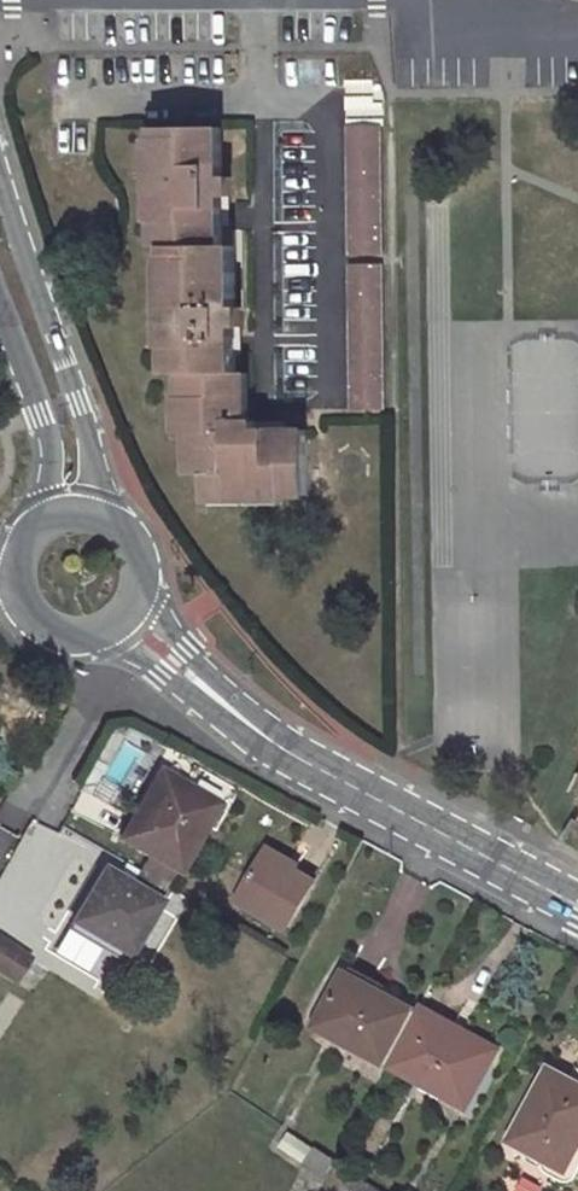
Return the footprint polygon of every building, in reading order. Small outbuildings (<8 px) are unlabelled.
[(381,126),(349,126),(351,254),(383,253),(381,126)] [(223,127),(158,127),(158,245),(170,245),(170,372),(184,372),(184,431),(190,431),(190,473),(208,473),(208,493),(309,493),(309,429),(258,429),(258,420),(249,420),(249,373),(237,372),(237,328),(243,328),(243,305),(237,305),(237,245),(224,245),(225,197),(231,197),(231,176),(223,176),(223,127)] [(383,264),(351,264),(353,408),(385,408),(383,264)] [(160,773),(157,778),(188,796),(190,790),(160,773)] [(179,871),(217,805),(190,790),(188,796),(157,778),(122,837),(150,854),(140,872),(166,888),(176,870),(179,871)] [(268,852),(293,867),(296,862),(300,856),(274,841),(268,852)] [(238,898),(287,929),(320,877),(296,862),(293,867),(268,852),(238,898)] [(72,923),(126,954),(166,888),(140,872),(131,888),(102,871),(72,923)] [(14,983),(32,955),(0,936),(0,974),(14,983)] [(418,1011),(347,972),(317,1026),(390,1064),(418,1011)] [(469,1107),(493,1063),(448,1039),(455,1025),(455,1026),(420,1007),(418,1011),(390,1064),(469,1107)] [(448,1039),(493,1063),(500,1050),(455,1025),(448,1039)] [(551,1070),(512,1141),(567,1171),(577,1151),(577,1085),(551,1070)] [(375,1165),(363,1160),(357,1169),(368,1176),(375,1165)]
